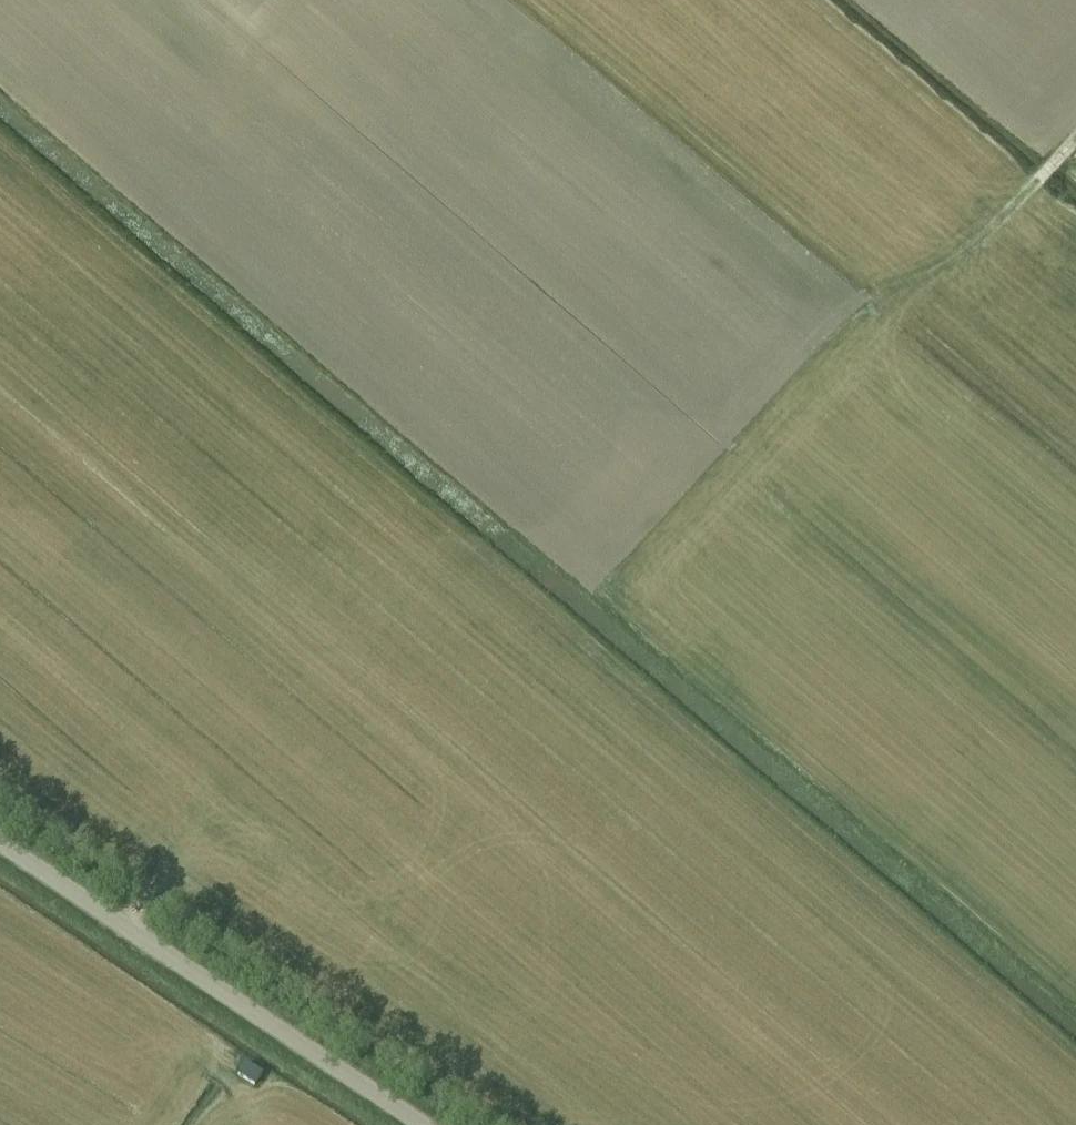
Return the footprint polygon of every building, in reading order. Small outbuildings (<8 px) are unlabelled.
[(239,1076),(255,1086),(262,1074),(246,1064),(239,1076)]
